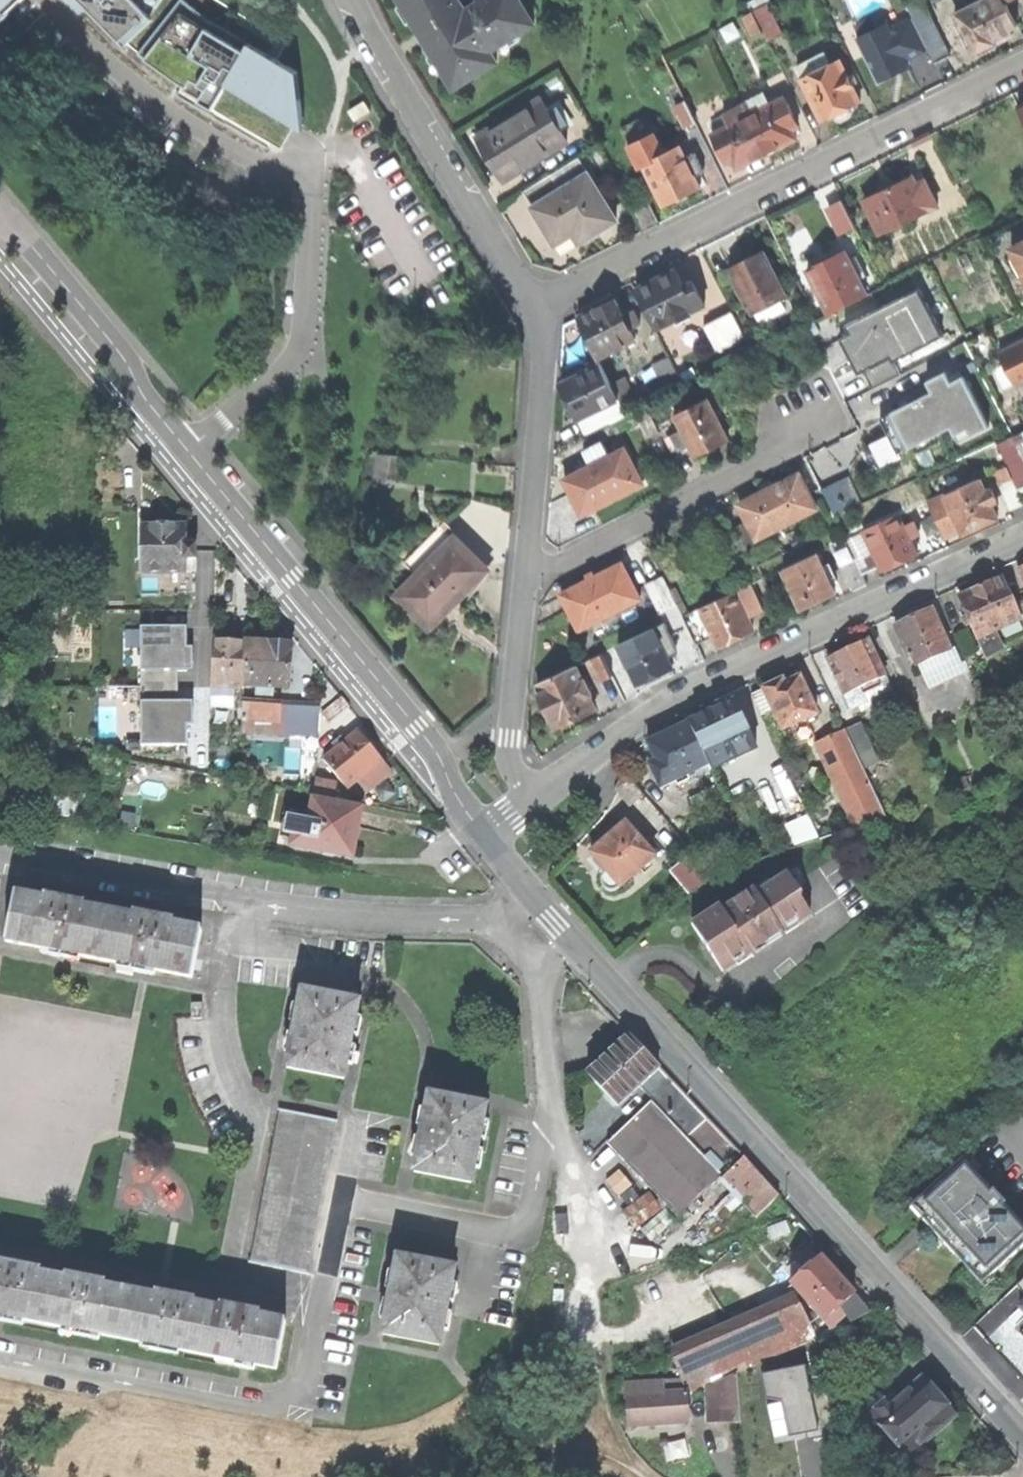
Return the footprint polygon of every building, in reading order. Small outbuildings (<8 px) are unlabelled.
[(11,17),(29,0),(0,0),(0,5),(11,17)] [(123,40),(151,13),(161,0),(84,0),(123,40)] [(302,114),(300,74),(293,68),(249,43),(246,49),(235,43),(239,37),(210,20),(206,27),(190,17),(196,9),(185,0),(180,0),(138,54),(177,82),(188,64),(199,70),(189,88),(202,96),(200,100),(282,148),(302,114)] [(463,83),(445,53),(450,50),(424,7),(418,11),(411,0),(407,0),(427,34),(458,86),(463,83)] [(418,11),(424,7),(450,50),(445,53),(463,83),(499,61),(491,48),(507,38),(504,32),(532,15),(523,0),(485,0),(469,10),(463,0),(411,0),(418,11)] [(767,38),(797,24),(786,0),(775,0),(753,10),(763,30),(767,38)] [(922,32),(935,26),(922,0),(907,0),(915,17),(922,32)] [(1007,0),(983,0),(957,12),(977,53),(981,51),(983,55),(992,50),(1000,47),(997,42),(1014,34),(1011,29),(1019,25),(1007,0)] [(11,17),(0,5),(0,26),(11,17)] [(751,35),(763,30),(753,10),(742,16),(751,35)] [(905,61),(930,48),(922,32),(915,17),(890,29),(887,23),(856,38),(878,82),(909,67),(905,61)] [(930,48),(937,62),(950,56),(935,26),(922,32),(930,48)] [(820,71),(803,80),(823,121),(834,116),(836,121),(841,123),(850,118),(851,113),(848,109),(854,106),(862,102),(841,61),(829,67),(820,71)] [(828,63),(818,67),(820,71),(829,67),(828,63)] [(799,73),(803,80),(820,71),(818,67),(817,65),(799,73)] [(784,92),(776,96),(778,102),(786,98),(784,92)] [(775,94),(751,105),(755,113),(778,102),(776,96),(775,94)] [(497,160),(508,178),(570,141),(545,98),(482,136),(489,146),(497,160)] [(675,103),(687,127),(697,122),(685,98),(675,103)] [(744,105),(767,154),(780,147),(797,139),(793,131),(787,119),(795,115),(786,98),(778,102),(755,113),(751,105),(749,102),(744,105)] [(355,121),(371,111),(365,101),(349,111),(355,121)] [(754,160),(767,154),(744,105),(738,108),(740,111),(744,119),(718,131),(714,134),(722,151),(728,148),(734,160),(738,168),(754,160)] [(715,125),(718,131),(744,119),(740,111),(714,123),(715,125)] [(801,127),(795,115),(787,119),(793,131),(801,127)] [(654,135),(630,147),(639,167),(645,164),(664,204),(683,195),(700,187),(694,175),(686,158),(681,146),(663,154),(654,135)] [(483,150),(489,146),(482,136),(477,139),(483,150)] [(728,163),(734,160),(728,148),(722,151),(728,163)] [(697,153),(686,158),(694,175),(705,170),(697,153)] [(524,192),(532,205),(587,171),(579,158),(524,192)] [(587,171),(532,205),(555,244),(574,233),(585,226),(591,236),(604,228),(617,220),(587,171)] [(925,173),(914,178),(929,210),(940,205),(925,173)] [(866,200),(882,234),(894,228),(901,243),(915,236),(908,220),(929,210),(914,178),(889,190),(866,200)] [(634,207),(645,230),(659,223),(648,200),(634,207)] [(830,208),(843,233),(857,226),(844,201),(830,208)] [(580,243),(591,236),(585,226),(574,233),(580,243)] [(1022,269),(1022,244),(1013,249),(1022,269)] [(740,262),(731,267),(736,279),(733,280),(745,305),(749,303),(754,314),(788,297),(765,250),(756,255),(758,258),(750,262),(748,259),(740,262)] [(809,270),(829,312),(867,293),(861,281),(868,277),(857,254),(849,258),(846,252),(826,262),(809,270)] [(638,288),(657,328),(703,305),(692,282),(683,286),(675,270),(658,278),(638,288)] [(577,319),(598,357),(636,340),(631,329),(626,320),(615,299),(597,309),(577,319)] [(851,357),(859,373),(919,343),(902,309),(842,339),(851,357)] [(731,311),(704,324),(716,348),(743,335),(731,311)] [(637,314),(626,320),(631,329),(642,323),(637,314)] [(1016,385),(1022,382),(1022,340),(999,352),(1016,385)] [(655,364),(668,391),(684,383),(671,356),(655,364)] [(574,371),(577,376),(601,364),(598,357),(574,371)] [(572,402),(580,418),(596,410),(618,399),(612,385),(601,364),(577,376),(563,384),(572,402)] [(627,378),(612,385),(618,399),(626,414),(641,406),(627,378)] [(890,434),(899,452),(900,451),(959,422),(942,388),(882,418),(885,425),(890,434)] [(626,414),(618,399),(596,410),(604,425),(626,414)] [(692,446),(698,457),(714,448),(730,440),(709,399),(677,416),(684,430),(692,446)] [(638,412),(649,435),(661,429),(650,407),(638,412)] [(604,425),(596,410),(580,418),(588,433),(604,425)] [(992,426),(1001,443),(1014,437),(1006,420),(992,426)] [(681,451),(692,446),(684,430),(673,435),(681,451)] [(903,458),(900,451),(899,452),(890,434),(869,445),(881,469),(903,458)] [(1009,466),(1022,460),(1022,438),(1021,434),(1014,437),(1001,443),(999,444),(1009,466)] [(586,454),(593,468),(612,458),(605,445),(586,454)] [(593,468),(566,481),(575,497),(583,514),(643,484),(626,451),(612,458),(593,468)] [(1009,466),(1014,478),(1019,489),(1022,487),(1022,460),(1009,466)] [(997,472),(1003,484),(1014,478),(1009,466),(997,472)] [(811,471),(801,477),(807,490),(818,484),(811,471)] [(769,491),(739,505),(757,540),(817,510),(807,490),(801,477),(800,475),(769,491)] [(838,483),(852,509),(865,503),(851,476),(838,483)] [(1012,510),(1022,505),(1022,497),(1019,489),(1014,478),(1003,484),(1000,485),(1012,510)] [(963,530),(964,532),(981,525),(999,517),(994,508),(987,492),(981,479),(947,494),(961,525),(963,530)] [(993,489),(987,492),(994,508),(1000,505),(993,489)] [(943,533),(961,525),(947,494),(929,502),(937,520),(943,533)] [(918,508),(926,525),(937,520),(929,502),(918,508)] [(900,516),(866,532),(883,570),(902,561),(917,554),(914,547),(905,528),(900,516)] [(933,542),(945,536),(943,533),(937,520),(926,525),(933,542)] [(403,595),(434,625),(462,595),(489,567),(444,523),(407,561),(422,575),(403,595)] [(911,525),(905,528),(914,547),(919,544),(911,525)] [(946,538),(963,530),(961,525),(943,533),(945,536),(946,538)] [(144,528),(143,571),(161,572),(161,584),(172,584),(172,572),(197,573),(198,546),(187,545),(187,528),(163,528),(144,528)] [(861,534),(847,540),(852,550),(865,544),(861,534)] [(834,547),(855,591),(868,585),(864,575),(852,550),(847,540),(834,547)] [(877,569),(865,544),(852,550),(864,575),(877,569)] [(784,570),(802,607),(815,601),(835,591),(832,584),(825,569),(818,554),(784,570)] [(563,595),(581,629),(640,599),(623,565),(589,582),(563,595)] [(831,567),(825,569),(832,584),(838,582),(831,567)] [(647,587),(661,614),(679,604),(665,578),(647,587)] [(754,584),(763,601),(775,596),(766,578),(754,584)] [(981,645),(988,641),(986,637),(1022,621),(1021,617),(1004,579),(980,590),(961,598),(966,611),(961,614),(967,627),(972,625),(981,645)] [(746,587),(736,592),(744,608),(749,606),(753,604),(746,587)] [(702,608),(720,646),(738,638),(754,630),(750,623),(756,620),(749,606),(744,608),(736,592),(702,608)] [(190,660),(211,661),(212,601),(192,601),(190,660)] [(698,610),(685,616),(695,638),(698,645),(712,638),(698,610)] [(915,658),(919,667),(951,653),(932,612),(913,620),(896,628),(911,660),(915,658)] [(673,622),(684,644),(695,638),(685,616),(673,622)] [(986,637),(988,641),(981,645),(987,658),(1004,651),(1000,643),(1022,633),(1022,621),(986,637)] [(179,691),(178,668),(190,667),(189,624),(137,625),(139,692),(179,691)] [(662,627),(655,630),(663,646),(669,643),(662,627)] [(622,645),(639,683),(656,676),(673,668),(669,660),(663,646),(655,630),(622,645)] [(879,637),(869,641),(875,654),(877,653),(884,650),(879,637)] [(849,650),(829,660),(834,672),(832,673),(838,685),(840,685),(848,703),(882,688),(879,682),(886,679),(881,667),(882,666),(877,653),(875,654),(869,641),(849,650)] [(248,691),(248,686),(249,644),(231,644),(215,643),(214,689),(237,690),(248,691)] [(676,657),(669,643),(663,646),(669,660),(676,657)] [(274,687),(292,687),(293,646),(271,645),(249,644),(248,686),(262,686),(274,687)] [(616,648),(603,654),(613,675),(626,669),(616,648)] [(884,650),(877,653),(882,666),(890,662),(884,650)] [(960,674),(951,653),(919,667),(929,688),(960,674)] [(590,660),(600,681),(613,675),(603,654),(590,660)] [(890,662),(882,666),(881,667),(886,679),(894,696),(904,692),(890,662)] [(577,666),(538,684),(542,693),(540,694),(553,721),(555,720),(559,728),(574,721),(598,710),(591,696),(594,695),(586,679),(584,680),(577,666)] [(774,711),(784,732),(819,716),(802,678),(786,685),(784,681),(774,685),(764,690),(774,711)] [(894,696),(886,679),(879,682),(882,688),(848,703),(852,711),(867,704),(869,709),(895,698),(894,696)] [(237,699),(237,690),(214,689),(214,698),(237,699)] [(763,717),(774,711),(764,690),(753,695),(763,717)] [(328,713),(337,723),(355,707),(347,697),(328,713)] [(138,744),(187,744),(187,700),(138,700),(138,744)] [(245,721),(283,722),(284,705),(246,704),(245,721)] [(290,733),(306,734),(307,706),(291,706),(290,733)] [(709,766),(711,770),(757,749),(740,714),(733,717),(729,707),(710,715),(690,725),(709,766)] [(860,724),(846,730),(859,757),(873,750),(860,724)] [(662,788),(709,766),(690,725),(669,735),(649,744),(653,753),(658,763),(652,766),(662,788)] [(817,744),(857,829),(886,816),(859,757),(846,730),(817,744)] [(329,761),(352,790),(387,762),(374,746),(363,732),(350,743),(346,737),(335,746),(340,752),(329,761)] [(784,733),(773,739),(781,755),(792,750),(784,733)] [(647,756),(652,766),(658,763),(653,753),(647,756)] [(644,795),(625,773),(617,791),(627,811),(644,795)] [(948,786),(953,796),(969,789),(965,779),(948,786)] [(315,797),(338,800),(340,786),(317,783),(315,797)] [(362,809),(314,801),(309,829),(305,849),(353,858),(357,834),(362,809)] [(604,845),(594,854),(595,855),(608,871),(604,874),(607,878),(604,880),(603,883),(604,886),(608,890),(611,892),(615,893),(654,858),(627,826),(616,835),(615,834),(609,839),(603,844),(604,845)] [(292,847),(305,849),(309,829),(296,827),(292,847)] [(591,859),(604,874),(608,871),(595,855),(591,859)] [(708,948),(723,971),(811,914),(800,897),(803,896),(789,875),(758,895),(755,891),(725,911),(710,921),(707,916),(693,925),(708,948)] [(7,943),(194,980),(203,933),(174,927),(175,924),(157,920),(135,916),(135,920),(84,910),(85,906),(64,902),(46,899),(45,902),(16,896),(7,943)] [(722,906),(707,916),(710,921),(725,911),(722,906)] [(290,1069),(347,1080),(362,1003),(335,998),(305,993),(290,1069)] [(196,1020),(206,1020),(205,1005),(195,1005),(196,1020)] [(621,1110),(642,1090),(663,1070),(646,1052),(632,1038),(590,1078),(621,1110)] [(652,1100),(729,1179),(749,1159),(663,1070),(642,1090),(652,1100)] [(417,1173),(474,1184),(489,1108),(460,1102),(433,1097),(417,1173)] [(685,1221),(726,1181),(729,1179),(652,1100),(613,1138),(633,1158),(629,1163),(685,1221)] [(253,1262),(308,1274),(340,1122),(285,1111),(253,1262)] [(609,1142),(629,1163),(633,1158),(613,1138),(609,1142)] [(1022,1246),(1022,1225),(963,1158),(919,1198),(917,1194),(908,1202),(985,1288),(993,1279),(990,1276),(1022,1246)] [(768,1179),(749,1159),(729,1179),(726,1181),(763,1220),(786,1198),(768,1179)] [(429,1264),(400,1258),(384,1335),(440,1346),(456,1270),(429,1264)] [(799,1290),(818,1310),(826,1320),(840,1308),(856,1293),(840,1276),(823,1258),(794,1284),(799,1290)] [(277,1369),(286,1322),(261,1317),(261,1314),(241,1310),(221,1306),(220,1310),(195,1305),(196,1302),(176,1298),(157,1294),(156,1297),(105,1288),(105,1284),(86,1281),(65,1277),(65,1280),(42,1276),(42,1272),(22,1269),(1,1265),(1,1268),(0,1267),(0,1316),(277,1369)] [(799,1290),(795,1292),(807,1316),(818,1310),(799,1290)] [(675,1361),(687,1390),(687,1393),(815,1334),(807,1316),(795,1292),(675,1346),(680,1358),(675,1361)] [(846,1315),(840,1308),(826,1320),(833,1327),(846,1315)] [(818,1310),(807,1316),(815,1334),(819,1339),(837,1331),(833,1327),(826,1320),(818,1310)] [(632,1371),(632,1385),(664,1383),(665,1392),(687,1390),(675,1361),(655,1368),(632,1371)] [(815,1430),(809,1364),(760,1369),(763,1398),(782,1396),(785,1433),(815,1430)] [(738,1374),(709,1387),(711,1423),(742,1422),(738,1374)] [(893,1395),(870,1414),(895,1444),(890,1448),(901,1461),(906,1456),(908,1459),(922,1448),(920,1446),(957,1416),(942,1398),(925,1378),(908,1393),(898,1401),(893,1395)] [(627,1385),(627,1395),(665,1392),(664,1383),(632,1385),(627,1385)] [(903,1387),(893,1395),(898,1401),(908,1393),(903,1387)] [(665,1392),(627,1395),(629,1425),(689,1420),(687,1393),(687,1390),(665,1392)]
